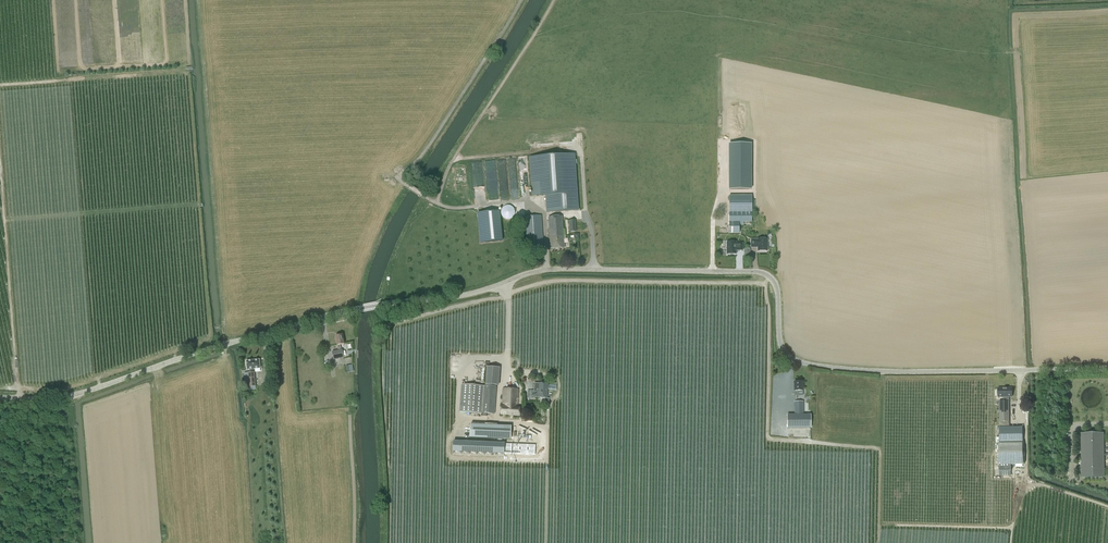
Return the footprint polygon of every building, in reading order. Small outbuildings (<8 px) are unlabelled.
[(729,144),(729,189),(751,190),(752,144),(729,144)] [(574,154),(530,157),(533,196),(545,195),(547,213),(578,210),(574,154)] [(752,196),(729,196),(729,233),(739,233),(739,222),(752,222),(752,196)] [(514,213),(514,211),(514,210),(514,209),(513,208),(512,207),(511,206),(510,205),(509,205),(507,205),(506,205),(505,205),(503,206),(502,207),(502,208),(501,209),(501,211),(501,212),(501,213),(502,214),(502,216),(503,216),(504,217),(506,218),(507,218),(508,218),(510,218),(511,217),(512,216),(513,215),(514,214),(514,213)] [(502,241),(499,211),(477,213),(480,243),(502,241)] [(541,215),(524,216),(526,247),(543,245),(541,215)] [(562,216),(549,217),(551,248),(564,248),(562,216)] [(758,240),(751,240),(751,247),(756,247),(756,246),(758,246),(758,251),(767,251),(767,239),(758,239),(758,240)] [(736,242),(727,242),(727,254),(736,254),(736,250),(738,250),(743,250),(743,243),(736,243),(736,242)] [(340,345),(344,344),(342,335),(335,336),(338,351),(332,352),(334,360),(344,358),(342,350),(341,350),(340,345)] [(247,361),(248,370),(250,370),(250,373),(248,373),(249,387),(256,386),(254,373),(253,373),(252,370),(260,369),(259,360),(247,361)] [(501,386),(501,382),(502,368),(486,367),(485,385),(501,386)] [(795,391),(795,396),(798,395),(798,391),(803,391),(802,382),(801,382),(801,381),(799,381),(799,382),(794,382),(794,391),(795,391)] [(528,393),(528,397),(530,397),(538,397),(538,398),(547,398),(548,383),(539,383),(534,383),(534,391),(531,391),(531,394),(528,393)] [(461,384),(459,412),(494,414),(496,387),(461,384)] [(501,406),(500,415),(520,416),(520,407),(518,407),(519,389),(503,388),(502,406),(501,406)] [(1000,438),(996,438),(996,444),(998,444),(999,465),(1011,465),(1023,464),(1022,427),(1009,427),(1009,397),(1012,397),(1011,388),(998,388),(998,397),(1003,397),(1003,401),(999,401),(999,427),(997,427),(997,430),(999,430),(1000,438)] [(804,414),(803,402),(795,402),(795,415),(788,415),(788,429),(811,428),(811,414),(804,414)] [(504,426),(471,425),(470,438),(503,439),(504,426)] [(1103,433),(1081,434),(1082,477),(1104,477),(1104,468),(1099,468),(1098,442),(1103,442),(1103,433)] [(453,441),(452,452),(460,452),(461,442),(453,441)] [(461,442),(460,452),(468,452),(469,442),(461,442)] [(469,442),(468,452),(476,452),(477,442),(469,442)] [(477,442),(476,452),(484,453),(484,443),(477,442)] [(484,443),(484,453),(492,453),(492,443),(484,443)] [(496,443),(495,453),(503,454),(504,443),(496,443)]
